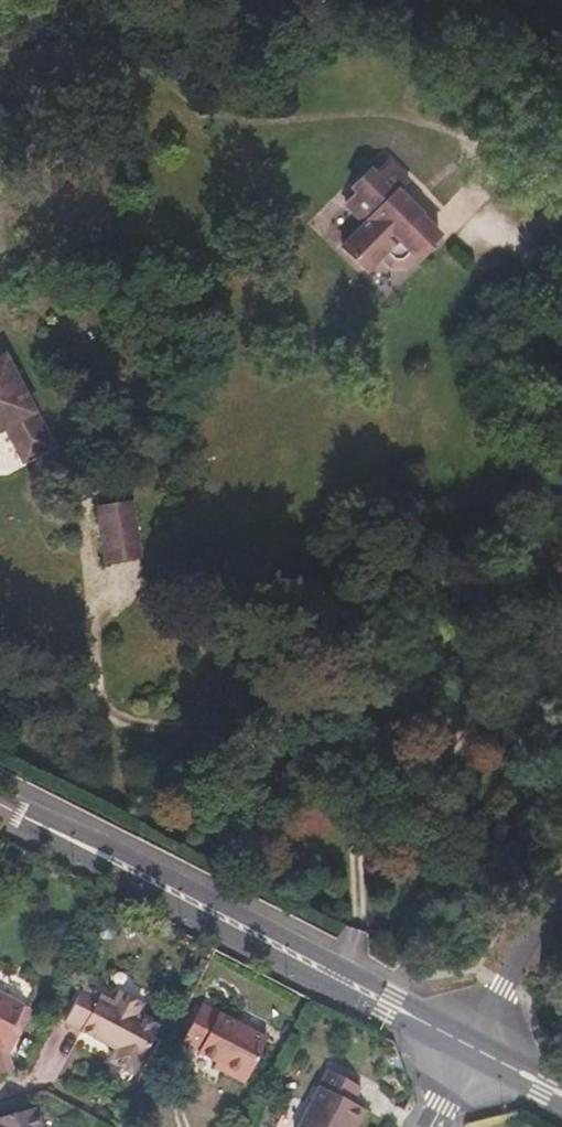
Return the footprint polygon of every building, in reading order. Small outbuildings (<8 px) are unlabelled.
[(342,196),(362,214),(340,237),(344,241),(347,237),(364,254),(361,257),(365,261),(380,245),(388,253),(402,253),(410,245),(414,249),(428,236),(426,235),(437,223),(418,205),(419,204),(410,194),(405,199),(400,194),(404,189),(395,180),(406,170),(386,151),(372,165),(367,160),(349,179),(354,184),(342,196)] [(404,189),(400,194),(405,199),(410,194),(404,189)] [(347,237),(344,241),(361,257),(364,254),(347,237)] [(4,418),(11,432),(22,433),(30,449),(52,438),(43,420),(40,422),(20,386),(15,388),(8,375),(13,372),(2,352),(0,353),(0,420),(4,418)] [(13,372),(8,375),(15,388),(20,386),(13,372)] [(22,433),(11,432),(23,453),(30,449),(22,433)] [(134,490),(97,497),(102,525),(110,524),(106,499),(134,494),(134,490)] [(110,524),(102,525),(106,553),(143,547),(134,494),(106,499),(110,524)] [(122,993),(89,976),(71,1010),(124,1039),(118,1051),(143,1064),(168,1018),(143,1004),(148,995),(127,984),(122,993)] [(0,992),(0,1037),(8,1041),(26,1005),(0,992)] [(204,1004),(185,1041),(203,1050),(202,1052),(219,1061),(230,1067),(227,1072),(249,1084),(272,1039),(204,1004)] [(3,1052),(8,1041),(0,1037),(0,1052),(3,1052)] [(9,1074),(3,1052),(0,1052),(0,1076),(9,1074)] [(219,1061),(216,1066),(227,1072),(230,1067),(219,1061)] [(327,1073),(299,1126),(353,1126),(360,1114),(351,1109),(360,1091),(327,1073)] [(0,1119),(0,1126),(38,1126),(32,1109),(0,1119)]
